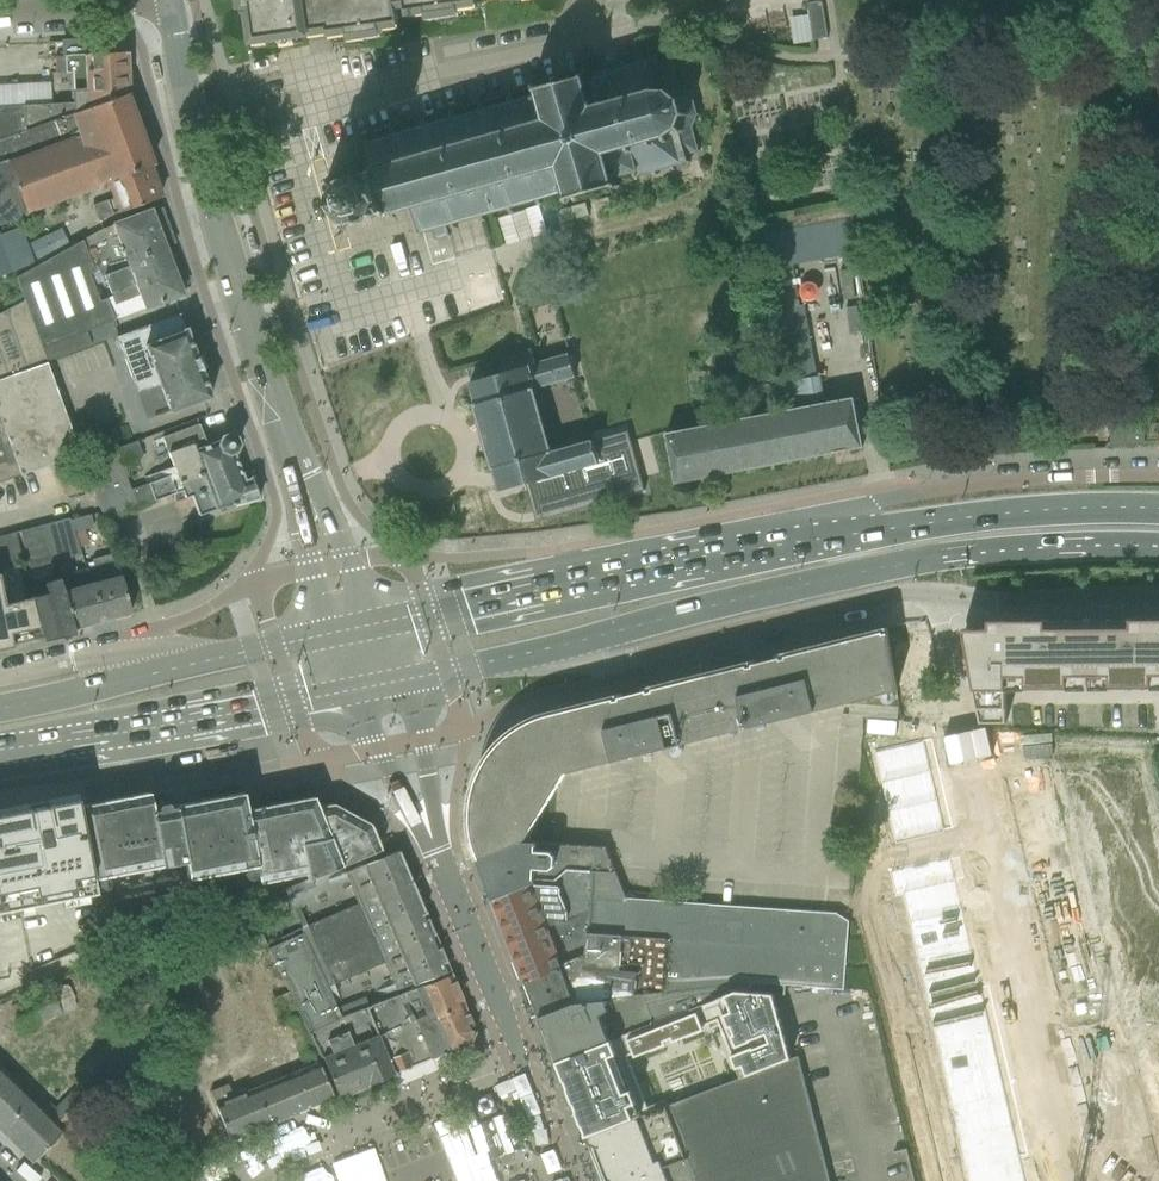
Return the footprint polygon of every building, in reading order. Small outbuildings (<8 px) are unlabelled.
[(253,43),(309,34),(308,31),(328,28),(329,35),(399,25),(396,6),(405,5),(407,15),(477,4),(477,0),(247,0),(253,43)] [(809,15),(789,18),(792,37),(793,42),(793,44),(813,42),(812,40),(827,38),(823,5),(819,5),(819,1),(807,2),(809,15)] [(126,93),(127,92),(125,52),(106,53),(105,40),(62,43),(63,55),(61,55),(62,58),(53,58),(54,74),(70,73),(72,104),(0,107),(0,141),(126,93)] [(418,127),(415,116),(413,116),(413,118),(402,121),(402,119),(399,120),(402,132),(395,133),(394,127),(389,128),(391,135),(365,142),(359,139),(358,142),(364,145),(370,169),(335,179),(329,176),(326,181),(328,183),(340,228),(339,230),(344,233),(349,226),(384,216),(392,220),(393,216),(399,214),(398,211),(413,207),(419,232),(416,237),(418,239),(423,232),(430,231),(434,242),(436,241),(436,240),(447,236),(447,238),(449,237),(446,226),(451,225),(453,231),(456,230),(455,224),(480,217),(481,223),(485,222),(483,215),(508,209),(510,216),(514,214),(512,207),(536,201),(538,207),(542,206),(541,199),(566,192),(567,195),(562,201),(565,204),(570,197),(610,186),(621,190),(622,185),(614,181),(613,178),(633,173),(635,179),(640,178),(639,176),(654,172),(655,176),(658,175),(657,171),(672,166),(673,171),(676,170),(675,165),(677,165),(679,171),(685,169),(688,163),(691,164),(691,161),(688,160),(686,154),(698,151),(700,152),(701,151),(699,149),(693,129),(696,130),(697,126),(695,126),(697,116),(700,116),(700,113),(698,112),(692,92),(694,90),(693,88),(690,89),(681,82),(683,80),(681,78),(679,80),(673,59),(674,58),(672,57),(671,59),(660,62),(659,57),(661,52),(658,51),(656,55),(644,58),(643,53),(640,54),(641,59),(627,63),(625,59),(622,60),(623,64),(608,68),(608,66),(603,67),(605,74),(585,79),(585,76),(589,68),(585,66),(581,73),(541,85),(533,80),(530,86),(537,90),(538,93),(512,101),(510,94),(506,95),(508,101),(484,108),(482,102),(478,103),(480,110),(455,117),(453,110),(449,111),(451,118),(427,124),(425,118),(421,119),(423,126),(418,127)] [(0,141),(0,225),(27,215),(25,211),(105,181),(104,180),(148,163),(149,165),(152,164),(134,118),(136,117),(126,93),(0,141)] [(161,196),(149,165),(148,163),(104,180),(105,181),(107,180),(114,197),(93,204),(99,219),(161,196)] [(782,218),(754,223),(757,239),(763,271),(793,265),(805,262),(859,252),(854,220),(851,205),(782,218)] [(115,236),(83,248),(93,272),(124,260),(163,245),(150,210),(137,215),(111,225),(115,236)] [(32,264),(19,228),(0,235),(0,275),(32,264)] [(13,278),(22,300),(40,348),(85,330),(113,320),(105,298),(98,300),(88,274),(93,272),(83,248),(80,240),(13,278)] [(128,269),(103,279),(115,309),(139,299),(142,309),(173,298),(182,294),(168,256),(163,245),(124,260),(128,269)] [(793,265),(763,271),(784,380),(814,374),(793,265)] [(22,300),(0,312),(0,477),(7,474),(9,478),(50,462),(78,453),(60,399),(45,361),(40,348),(22,300)] [(166,319),(116,337),(121,352),(132,382),(143,378),(147,377),(151,388),(158,385),(169,413),(192,404),(210,397),(200,371),(201,370),(195,355),(179,314),(166,319)] [(85,330),(40,348),(45,361),(90,344),(85,330)] [(475,404),(500,491),(544,478),(549,497),(600,483),(595,464),(599,463),(593,439),(553,451),(534,387),(576,375),(570,353),(537,363),(534,352),(503,361),(506,372),(470,382),(476,404),(475,404)] [(666,433),(671,459),(675,483),(863,447),(853,397),(666,433)] [(84,471),(91,490),(103,520),(180,490),(183,497),(191,494),(199,515),(216,509),(258,499),(260,498),(258,496),(252,478),(249,478),(249,480),(242,482),(231,452),(234,451),(238,444),(235,436),(229,433),(220,435),(218,440),(205,445),(197,423),(161,437),(174,472),(129,490),(119,465),(143,456),(136,440),(81,461),(84,471)] [(81,461),(78,453),(50,462),(58,482),(84,471),(81,461)] [(64,497),(91,490),(84,471),(58,482),(64,497)] [(90,515),(69,521),(73,533),(93,528),(90,515)] [(69,518),(39,527),(52,562),(79,554),(73,533),(69,521),(69,518)] [(39,527),(20,533),(30,569),(52,562),(39,527)] [(21,559),(14,532),(0,536),(0,564),(21,559)] [(91,567),(86,568),(100,621),(131,612),(115,552),(89,558),(91,567)] [(73,628),(100,621),(86,568),(59,575),(73,628)] [(46,593),(32,597),(42,635),(44,639),(74,631),(73,628),(59,575),(57,575),(58,578),(43,583),(46,593)] [(12,646),(11,642),(2,604),(4,604),(0,583),(0,648),(12,646)] [(32,597),(29,597),(4,604),(2,604),(11,642),(42,635),(32,597)] [(963,629),(980,723),(993,723),(1006,723),(1006,719),(1006,709),(1006,704),(1006,689),(1158,688),(1158,619),(1128,619),(988,620),(988,629),(963,629)] [(912,623),(888,627),(901,701),(925,697),(912,623)] [(470,842),(477,859),(521,841),(526,839),(566,773),(775,721),(897,690),(897,689),(888,627),(776,655),(777,661),(763,664),(758,665),(756,660),(738,664),(726,668),(719,669),(643,688),(644,694),(624,699),(623,693),(531,716),(532,720),(524,724),(516,729),(509,734),(502,740),(496,747),(490,754),(485,761),(481,769),(477,778),(474,786),(472,795),(471,804),(470,813),(471,822),(472,831),(474,840),(470,842)] [(900,745),(932,738),(930,730),(898,736),(900,745)] [(874,751),(895,844),(901,867),(901,869),(889,871),(895,896),(903,894),(969,1180),(1024,1180),(949,856),(944,833),(923,740),(874,751)] [(1041,754),(995,764),(1001,787),(1046,776),(1041,754)] [(1089,757),(1075,760),(1077,769),(1091,766),(1089,757)] [(1091,766),(1077,769),(1079,779),(1093,776),(1091,766)] [(1046,776),(1001,787),(1006,809),(1051,799),(1046,776)] [(246,812),(242,792),(239,792),(240,795),(231,797),(230,792),(195,799),(195,802),(192,803),(193,806),(175,809),(175,806),(170,807),(169,804),(167,802),(157,804),(154,808),(155,810),(153,810),(150,794),(147,794),(147,796),(130,799),(130,797),(127,797),(127,799),(102,804),(102,802),(99,802),(98,800),(82,804),(82,805),(80,806),(94,879),(183,862),(187,879),(253,866),(257,883),(305,873),(306,880),(340,866),(380,848),(370,823),(332,804),(330,804),(317,807),(313,797),(291,801),(290,798),(265,803),(265,806),(263,806),(264,808),(246,812)] [(93,894),(97,893),(94,879),(80,806),(78,796),(77,794),(47,800),(47,801),(27,805),(27,804),(0,810),(0,912),(93,894)] [(1098,797),(1089,799),(1092,813),(1102,811),(1098,797)] [(1051,799),(1006,809),(1011,832),(1056,821),(1051,799)] [(1102,811),(1092,813),(1095,827),(1105,825),(1102,811)] [(1056,821),(1011,832),(1016,854),(1062,844),(1056,821)] [(477,859),(493,899),(530,884),(624,889),(606,846),(521,841),(477,859)] [(1109,842),(1099,844),(1103,858),(1112,856),(1109,842)] [(1062,844),(1016,854),(1022,877),(1067,866),(1062,844)] [(358,904),(411,882),(397,849),(375,858),(344,871),(358,904)] [(1112,856),(1103,858),(1106,872),(1115,870),(1112,856)] [(1067,866),(1022,877),(1027,899),(1072,889),(1070,880),(1067,866)] [(302,929),(303,931),(314,959),(424,913),(411,882),(358,904),(301,926),(302,929)] [(493,899),(507,934),(544,919),(546,925),(566,919),(569,927),(578,930),(848,950),(850,915),(837,908),(697,900),(698,893),(624,889),(530,884),(493,899)] [(1119,886),(1110,888),(1113,903),(1123,901),(1119,886)] [(1072,889),(1027,899),(1032,922),(1077,911),(1072,889)] [(107,915),(120,946),(171,925),(159,894),(107,915)] [(1123,901),(1113,903),(1116,916),(1126,914),(1123,901)] [(1077,911),(1032,922),(1037,944),(1040,944),(1083,934),(1077,911)] [(314,959),(327,988),(383,965),(385,969),(391,967),(388,962),(436,942),(424,913),(314,959)] [(507,934),(525,981),(562,966),(569,966),(597,966),(597,967),(646,972),(731,978),(755,979),(846,984),(848,950),(578,930),(569,927),(566,919),(546,925),(544,919),(507,934)] [(338,1096),(391,1075),(380,1047),(381,1046),(377,1035),(389,1030),(378,1003),(341,1018),(327,988),(314,959),(303,931),(268,947),(303,1020),(320,1056),(338,1096)] [(1083,934),(1040,944),(1044,962),(1090,952),(1085,933),(1083,934)] [(1130,933),(1116,936),(1118,945),(1132,942),(1130,933)] [(385,969),(394,990),(447,969),(436,942),(388,962),(391,967),(385,969)] [(1132,942),(1118,945),(1120,955),(1134,952),(1132,942)] [(1090,952),(1044,962),(1049,981),(1094,970),(1090,952)] [(525,981),(539,1017),(607,990),(730,983),(731,978),(646,972),(597,967),(597,966),(569,966),(562,966),(525,981)] [(1138,969),(1124,973),(1127,982),(1141,979),(1138,969)] [(1094,970),(1049,981),(1053,999),(1098,989),(1094,970)] [(389,1030),(413,1020),(425,1015),(427,1020),(463,1005),(449,973),(413,988),(378,1003),(389,1030)] [(754,990),(755,979),(731,978),(730,983),(607,990),(539,1017),(557,1061),(612,1039),(687,1009),(717,998),(735,991),(740,989),(754,990)] [(1141,979),(1127,982),(1129,991),(1143,988),(1141,979)] [(10,1004),(23,1031),(62,1012),(49,985),(10,1004)] [(612,1039),(557,1061),(557,1063),(560,1071),(567,1087),(582,1125),(586,1136),(649,1112),(631,1065),(622,1067),(619,1058),(627,1056),(635,1057),(666,1045),(665,1041),(671,1039),(672,1042),(704,1030),(702,1027),(706,1025),(717,1021),(729,1050),(736,1047),(738,1053),(731,1055),(739,1077),(790,1057),(784,1035),(783,1029),(773,994),(735,991),(717,998),(717,999),(687,1009),(612,1040),(612,1039)] [(474,1031),(471,1025),(463,1005),(427,1020),(425,1015),(413,1020),(430,1059),(469,1043),(474,1031)] [(1147,1006),(1133,1009),(1135,1019),(1149,1016),(1147,1006)] [(1149,1016),(1135,1019),(1137,1028),(1151,1024),(1149,1016)] [(391,1075),(414,1065),(430,1059),(413,1020),(389,1030),(377,1035),(381,1046),(380,1047),(391,1075)] [(1107,1025),(1062,1036),(1066,1054),(1111,1044),(1107,1025)] [(1153,1041),(1139,1044),(1143,1063),(1157,1060),(1153,1041)] [(1112,1049),(1067,1060),(1072,1079),(1117,1068),(1112,1049)] [(818,1134),(816,1124),(807,1089),(798,1054),(790,1057),(739,1077),(649,1112),(586,1136),(589,1143),(593,1145),(598,1148),(603,1146),(610,1165),(616,1180),(830,1180),(818,1134)] [(319,1062),(284,1076),(299,1112),(334,1098),(319,1062)] [(32,1162),(86,1106),(70,1090),(47,1113),(0,1067),(0,1130),(32,1162)] [(1117,1068),(1072,1079),(1076,1098),(1118,1088),(1121,1087),(1117,1068)] [(1155,1071),(1145,1073),(1148,1087),(1158,1085),(1155,1071)] [(284,1076),(249,1091),(264,1126),(299,1112),(284,1076)] [(264,1126),(249,1091),(244,1093),(242,1088),(231,1093),(227,1085),(209,1092),(229,1140),(264,1126)] [(1148,1087),(1152,1101),(1158,1099),(1158,1089),(1158,1085),(1148,1087)] [(1076,1098),(1073,1099),(1078,1120),(1124,1110),(1118,1088),(1076,1098)]
